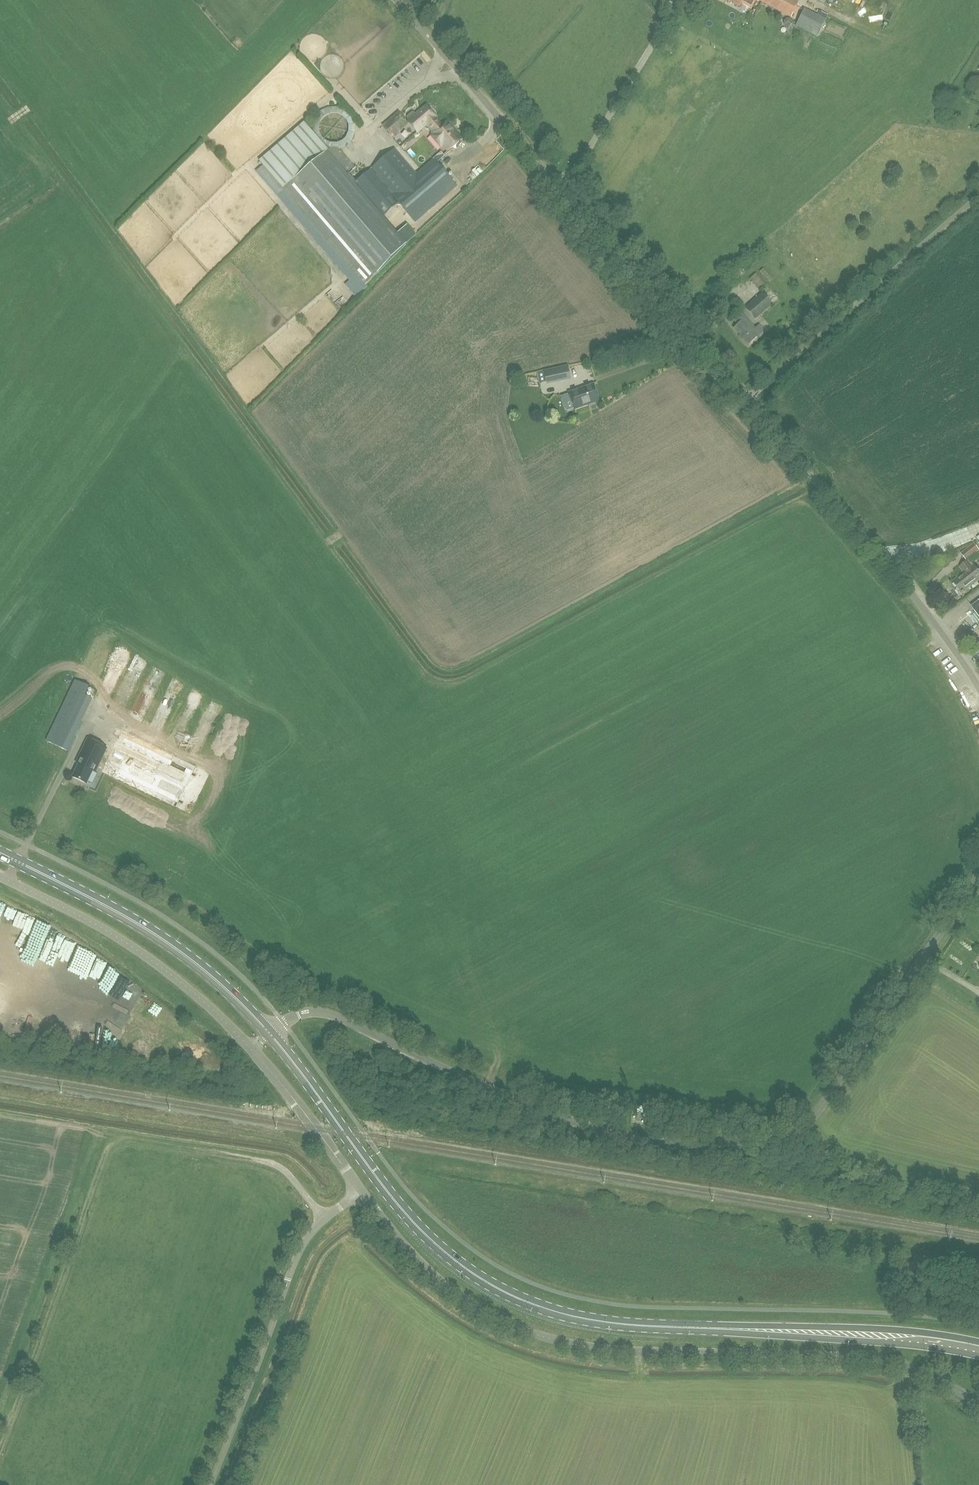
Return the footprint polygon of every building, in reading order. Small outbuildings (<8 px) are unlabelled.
[(795,0),(759,0),(792,17),(799,2),(795,0)] [(796,26),(818,37),(826,21),(804,10),(796,26)] [(417,132),(426,125),(435,117),(437,116),(428,105),(417,114),(415,113),(413,112),(407,116),(408,119),(409,121),(408,121),(417,132)] [(393,137),(409,123),(399,111),(383,125),(393,137)] [(442,125),(435,117),(426,125),(434,134),(431,136),(440,147),(443,145),(447,151),(461,140),(447,122),(442,125)] [(339,149),(330,148),(328,150),(308,127),(256,172),(355,297),(416,235),(408,224),(397,234),(379,214),(396,201),(409,217),(452,182),(435,161),(417,176),(394,148),(355,180),(348,171),(354,166),(339,149)] [(487,148),(496,147),(495,140),(486,141),(487,148)] [(756,319),(773,304),(762,292),(745,307),(756,319)] [(752,329),(754,327),(743,314),(735,320),(739,324),(734,328),(749,345),(759,336),(752,329)] [(570,376),(568,367),(556,369),(558,379),(570,376)] [(599,400),(593,385),(569,393),(574,409),(599,400)] [(962,553),(967,560),(978,551),(974,543),(962,553)] [(953,581),(962,592),(978,579),(978,570),(971,559),(961,567),(965,572),(953,581)] [(966,619),(970,614),(961,606),(957,611),(966,619)] [(95,631),(55,742),(73,748),(92,696),(84,693),(85,688),(92,691),(94,687),(101,689),(119,639),(95,631)] [(120,686),(125,669),(114,666),(109,682),(120,686)] [(195,687),(176,730),(186,735),(200,703),(202,704),(207,693),(195,687)] [(231,709),(223,730),(232,733),(240,712),(231,709)] [(167,729),(172,718),(159,712),(154,722),(167,729)] [(103,756),(108,759),(110,755),(105,752),(108,747),(89,738),(77,763),(80,764),(74,777),(87,783),(93,770),(96,772),(103,756)] [(100,787),(106,775),(100,772),(94,784),(100,787)] [(16,1020),(8,1023),(11,1030),(19,1026),(16,1020)]
